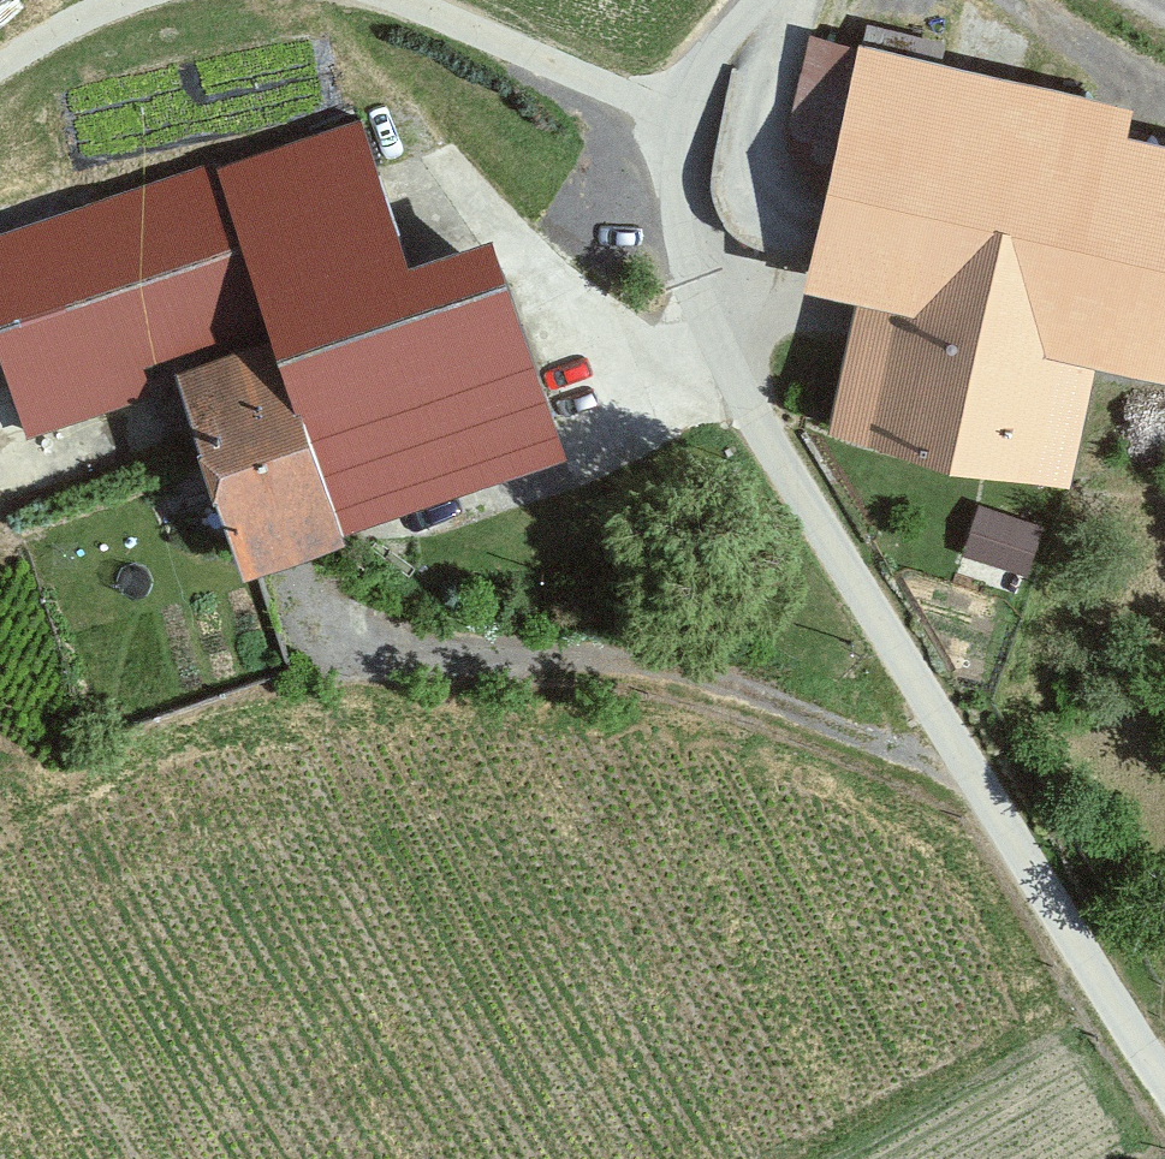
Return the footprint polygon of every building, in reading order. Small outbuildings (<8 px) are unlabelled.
[(831,37),(778,276),(831,302),(804,423),(1049,477),(1074,364),(1164,385),(1164,147),(1102,133),(1110,99),(831,37)] [(0,228),(0,350),(20,410),(152,366),(217,560),(537,454),(457,213),(384,237),(343,114),(0,228)] [(1042,504),(975,489),(962,542),(1031,557),(1042,504)]
